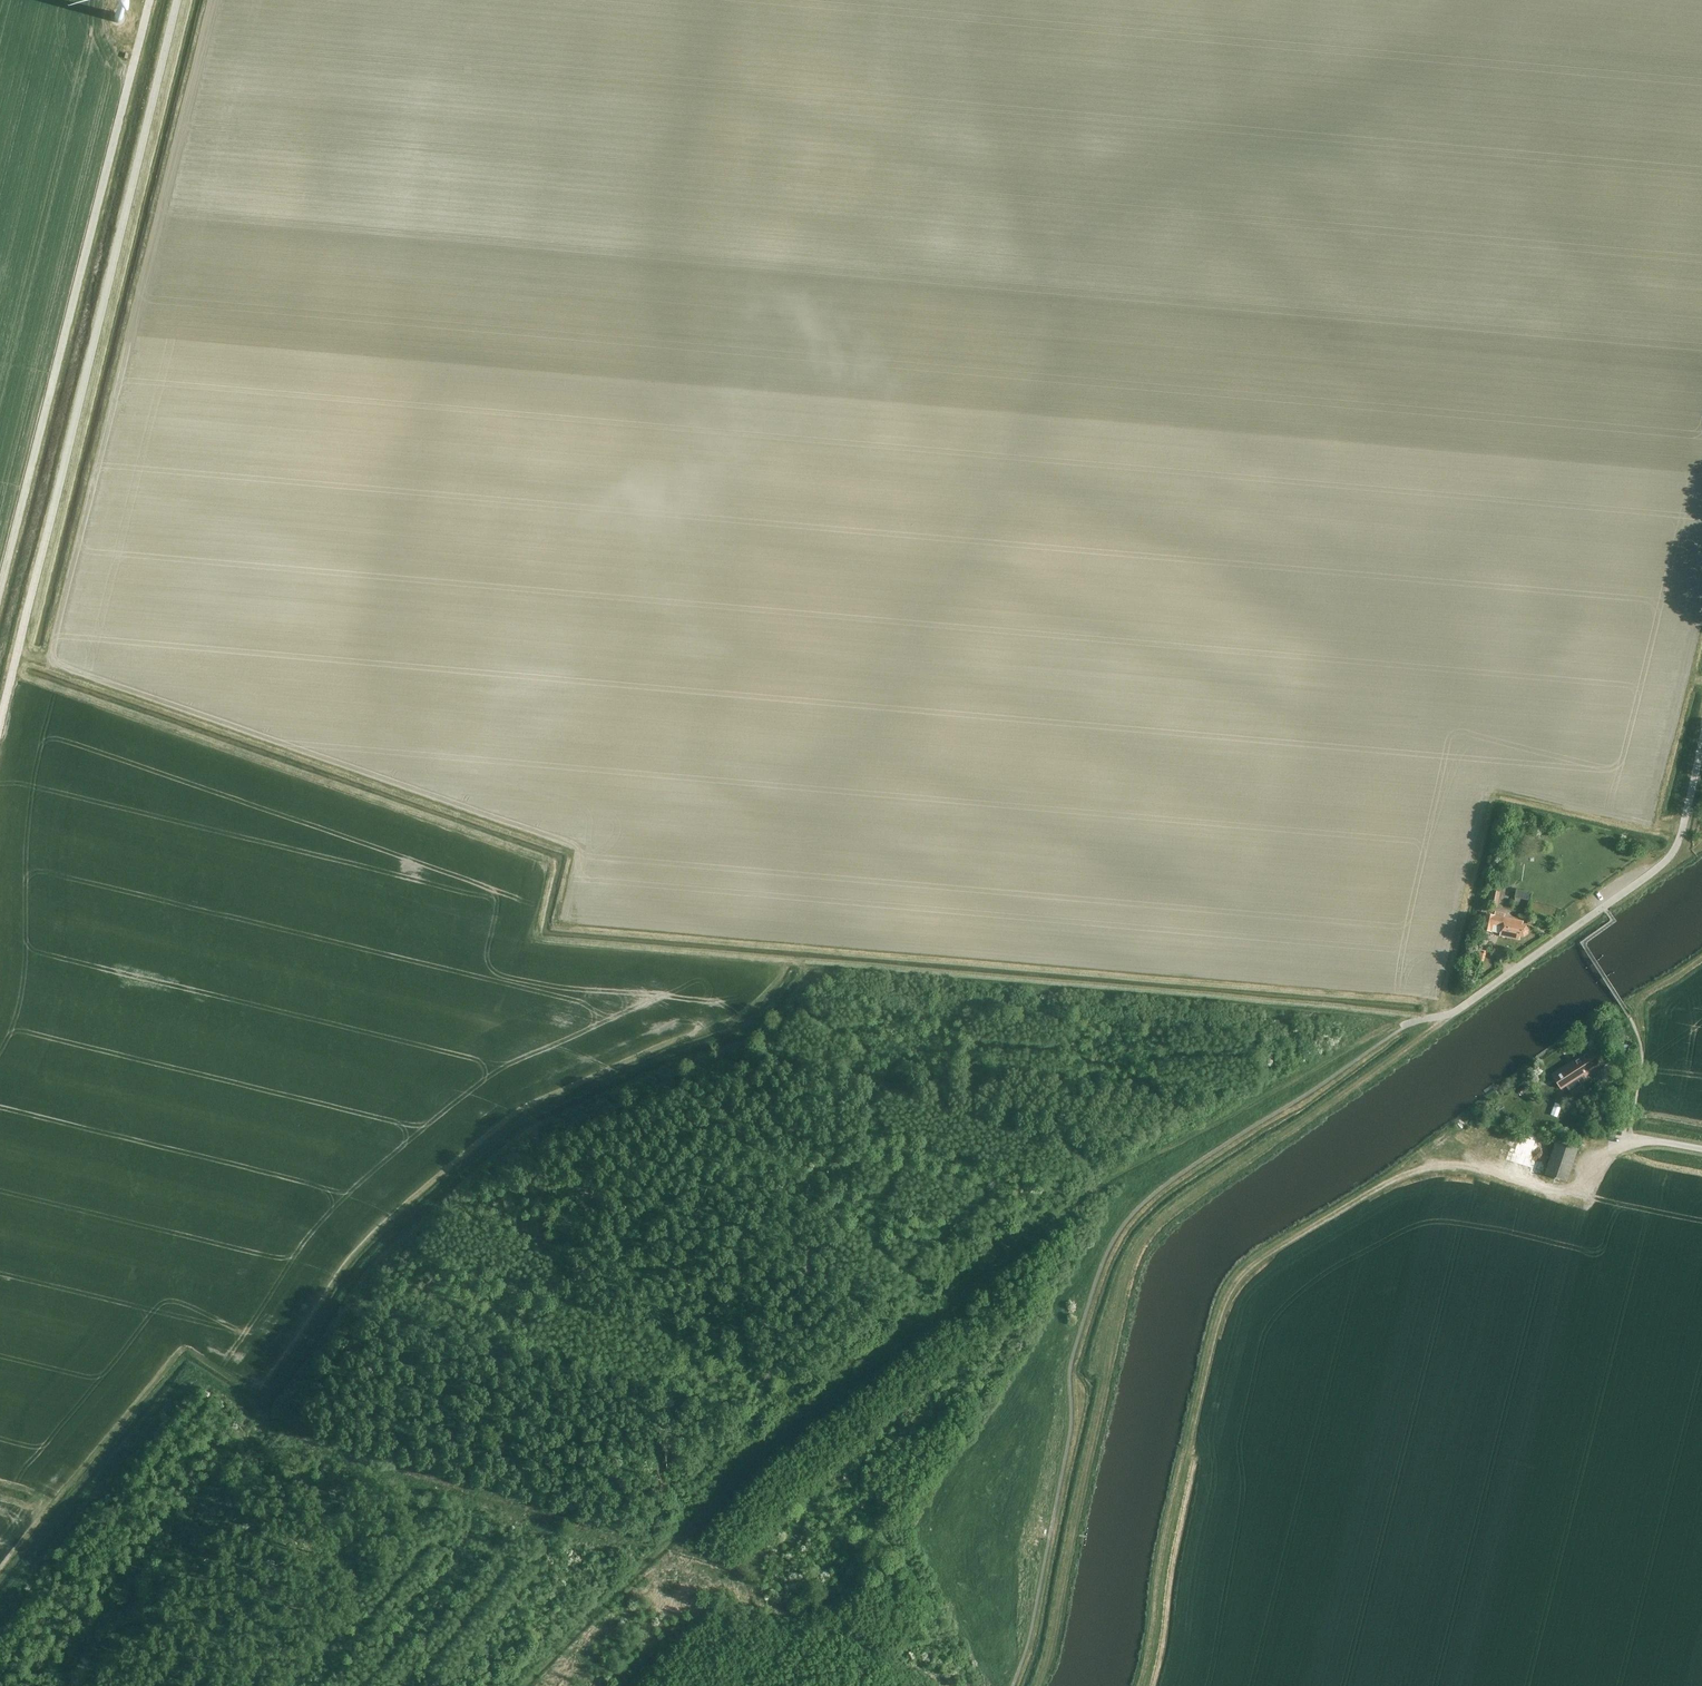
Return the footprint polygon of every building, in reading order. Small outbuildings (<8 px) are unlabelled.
[(123,19),(123,18),(123,17),(123,16),(122,15),(121,15),(121,14),(120,14),(119,14),(119,13),(118,13),(118,14),(117,14),(116,14),(115,14),(115,15),(114,16),(114,17),(114,18),(113,18),(113,19),(114,19),(114,20),(114,21),(115,22),(116,22),(116,23),(117,23),(118,23),(119,23),(120,23),(121,23),(121,22),(122,22),(122,21),(123,21),(123,20),(123,19)] [(1501,889),(1496,888),(1495,890),(1491,890),(1488,904),(1498,905),(1501,889)] [(1533,899),(1534,890),(1518,888),(1517,896),(1533,899)] [(1521,936),(1524,937),(1528,934),(1529,929),(1527,926),(1523,925),(1524,921),(1505,917),(1505,914),(1496,911),(1495,915),(1487,913),(1483,930),(1501,933),(1500,935),(1520,939),(1521,936)] [(1487,951),(1478,949),(1475,959),(1484,962),(1487,951)] [(1601,1062),(1593,1050),(1576,1060),(1558,1072),(1559,1075),(1561,1079),(1562,1078),(1567,1086),(1571,1091),(1581,1085),(1577,1079),(1584,1074),(1588,1072),(1588,1071),(1601,1062)] [(1579,1149),(1556,1141),(1545,1174),(1567,1182),(1579,1149)]
